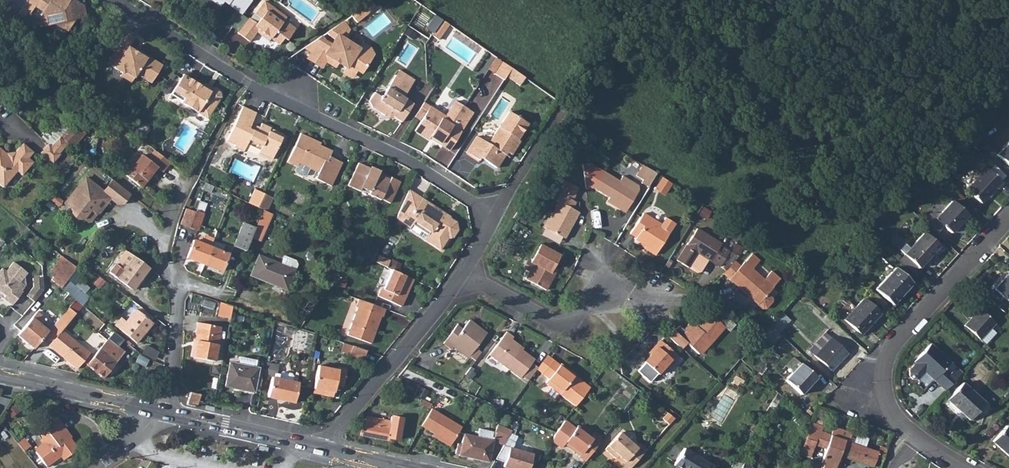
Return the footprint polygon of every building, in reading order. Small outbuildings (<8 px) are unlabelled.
[(18,12),(23,16),(27,11),(29,12),(34,5),(43,10),(42,12),(44,17),(54,23),(66,31),(74,17),(84,16),(82,6),(73,0),(25,0),(21,7),(18,12)] [(235,8),(241,0),(224,0),(235,8)] [(232,27),(252,0),(241,0),(235,8),(225,22),(232,27)] [(249,18),(238,34),(249,42),(257,33),(265,38),(267,36),(279,45),(284,38),(287,40),(296,29),(284,20),(286,17),(265,1),(255,14),(261,19),(257,24),(249,18)] [(360,9),(366,16),(373,6),(369,1),(361,9),(360,9)] [(360,9),(350,17),(356,24),(366,16),(360,9)] [(54,23),(44,17),(38,18),(42,27),(54,23)] [(431,37),(438,42),(448,27),(442,22),(431,37)] [(320,39),(306,47),(310,53),(306,59),(321,69),(325,62),(334,68),(337,64),(345,69),(344,71),(353,76),(356,71),(361,74),(373,56),(368,48),(361,44),(358,49),(342,39),(348,31),(342,23),(330,32),(326,34),(328,37),(337,42),(333,48),(325,42),(322,38),(320,39)] [(113,68),(121,73),(123,71),(133,77),(135,74),(150,83),(162,65),(147,56),(145,58),(127,46),(133,37),(120,29),(108,47),(113,51),(106,61),(114,66),(113,68)] [(502,64),(494,75),(504,81),(506,78),(511,70),(502,64)] [(511,70),(506,78),(519,87),(524,79),(511,70)] [(123,71),(121,73),(119,76),(129,82),(133,77),(123,71)] [(374,92),(369,100),(372,108),(384,117),(385,115),(389,117),(390,115),(401,122),(413,105),(403,98),(411,85),(395,75),(381,97),(374,92)] [(181,78),(174,89),(192,103),(208,116),(214,106),(218,106),(222,98),(222,92),(217,89),(214,90),(210,91),(206,88),(195,81),(192,85),(181,78)] [(174,89),(171,94),(183,101),(182,103),(181,104),(206,119),(208,116),(192,103),(174,89)] [(446,117),(430,107),(421,122),(414,132),(429,141),(431,137),(441,143),(440,145),(449,151),(474,114),(455,102),(446,117)] [(424,103),(414,117),(421,122),(430,107),(424,103)] [(242,152),(246,145),(248,141),(260,147),(258,151),(256,153),(270,160),(281,138),(268,132),(270,129),(260,124),(258,129),(256,134),(247,130),(250,125),(255,114),(242,108),(225,142),(234,146),(233,148),(242,152)] [(477,137),(465,154),(478,162),(480,159),(495,170),(505,155),(503,153),(504,151),(510,156),(519,143),(517,142),(528,126),(510,113),(499,129),(488,145),(477,137)] [(58,133),(61,136),(62,138),(69,143),(74,147),(87,132),(75,122),(69,117),(56,132),(58,133)] [(286,163),(298,168),(300,165),(311,170),(319,174),(316,180),(331,188),(342,164),(330,158),(333,153),(319,146),(318,149),(313,146),(316,142),(300,135),(286,163)] [(62,138),(61,136),(51,147),(49,145),(41,154),(53,164),(60,155),(59,154),(69,143),(62,138)] [(1008,171),(1008,141),(994,158),(1008,171)] [(5,187),(18,171),(24,176),(35,163),(29,158),(34,152),(24,143),(15,155),(9,156),(0,149),(0,183),(5,187)] [(171,164),(156,152),(150,160),(144,155),(128,176),(144,189),(160,169),(164,172),(171,164)] [(300,165),(298,168),(297,172),(308,177),(311,170),(300,165)] [(358,165),(347,188),(359,193),(361,190),(369,193),(368,196),(380,201),(380,200),(389,204),(399,183),(389,179),(388,180),(377,175),(378,172),(370,168),(368,170),(358,165)] [(659,177),(644,168),(638,178),(645,183),(643,187),(650,191),(659,177)] [(987,173),(998,183),(1003,177),(992,168),(987,173)] [(984,171),(964,192),(978,205),(993,189),(995,191),(1001,185),(998,183),(987,173),(984,171)] [(638,196),(620,184),(621,183),(605,173),(595,190),(611,200),(609,202),(626,213),(638,196)] [(107,204),(97,196),(102,189),(86,176),(65,202),(73,208),(74,214),(78,217),(83,216),(88,221),(95,213),(100,212),(107,204)] [(663,177),(656,188),(666,194),(672,182),(663,177)] [(621,183),(620,184),(638,196),(640,193),(639,188),(624,179),(621,183)] [(561,205),(546,230),(563,240),(570,227),(573,230),(581,216),(574,211),(577,205),(574,203),(578,197),(577,197),(580,190),(568,184),(564,190),(565,191),(559,203),(561,205)] [(102,189),(97,196),(107,204),(112,197),(102,189)] [(255,190),(248,204),(255,207),(257,208),(264,195),(255,190)] [(409,190),(396,219),(410,228),(413,222),(429,233),(429,234),(425,240),(440,250),(449,235),(454,238),(458,233),(457,223),(449,218),(447,220),(441,216),(443,213),(419,197),(409,190)] [(264,195),(257,208),(262,211),(266,213),(273,199),(264,195)] [(949,204),(934,221),(949,235),(964,218),(949,204)] [(255,207),(252,215),(259,218),(262,211),(257,208),(255,207)] [(181,225),(190,228),(196,213),(187,209),(181,225)] [(196,213),(190,228),(198,231),(205,214),(197,211),(196,213)] [(254,229),(251,239),(260,243),(271,215),(266,213),(262,211),(259,218),(254,229)] [(645,216),(632,236),(637,240),(636,242),(647,249),(645,250),(656,257),(670,235),(661,229),(662,227),(645,216)] [(410,228),(409,229),(425,240),(429,234),(429,233),(413,222),(410,228)] [(234,248),(245,253),(251,239),(254,229),(243,224),(234,248)] [(678,261),(690,269),(699,254),(710,262),(721,269),(731,254),(721,248),(723,246),(699,230),(678,261)] [(104,235),(96,246),(101,250),(109,239),(104,235)] [(922,235),(903,256),(917,269),(937,248),(922,235)] [(187,258),(204,265),(211,248),(213,242),(214,240),(206,237),(200,239),(199,243),(194,241),(187,258)] [(213,242),(211,248),(221,252),(223,246),(213,242)] [(561,257),(541,246),(531,262),(528,260),(525,266),(526,268),(531,272),(527,279),(546,290),(555,275),(552,274),(561,257)] [(211,248),(204,265),(221,272),(228,255),(221,252),(211,248)] [(699,254),(690,269),(698,274),(703,273),(710,262),(699,254)] [(379,255),(375,264),(385,269),(389,260),(379,255)] [(149,268),(133,256),(123,271),(117,279),(133,291),(149,268)] [(740,268),(728,281),(747,298),(749,296),(759,304),(767,295),(772,289),(780,280),(771,273),(763,282),(751,271),(759,263),(751,256),(744,265),(743,264),(740,268)] [(903,256),(898,262),(912,275),(917,269),(903,256)] [(259,257),(250,277),(286,292),(295,272),(259,257)] [(67,260),(52,280),(62,288),(77,268),(67,260)] [(0,273),(0,291),(1,291),(7,296),(5,299),(13,305),(18,299),(18,296),(27,286),(26,277),(29,274),(16,262),(8,271),(4,268),(0,273)] [(728,281),(740,268),(734,264),(723,277),(728,281)] [(109,273),(117,279),(123,271),(115,265),(109,273)] [(893,269),(874,289),(891,305),(910,284),(893,269)] [(391,272),(382,291),(380,291),(377,298),(398,308),(402,301),(403,301),(413,282),(391,272)] [(993,291),(1008,305),(1008,304),(1008,274),(993,291)] [(44,277),(34,277),(35,286),(27,296),(35,302),(45,289),(44,277)] [(767,295),(759,304),(757,306),(762,311),(765,311),(772,303),(772,300),(767,295)] [(863,300),(844,320),(860,335),(879,315),(863,300)] [(357,309),(347,337),(370,346),(374,336),(372,335),(375,327),(377,328),(380,318),(381,319),(384,311),(358,301),(356,309),(357,309)] [(220,302),(217,318),(229,320),(232,307),(225,304),(220,302)] [(49,331),(46,335),(54,342),(50,347),(77,369),(90,354),(64,331),(77,315),(69,307),(49,331)] [(120,318),(115,324),(137,343),(153,324),(136,310),(125,323),(120,318)] [(973,316),(963,327),(978,341),(993,325),(976,310),(971,315),(973,316)] [(38,311),(18,336),(34,350),(46,335),(49,331),(42,326),(47,320),(38,311)] [(783,313),(771,327),(780,334),(791,321),(783,313)] [(16,325),(21,329),(30,319),(24,314),(16,325)] [(680,328),(668,337),(681,349),(685,344),(699,356),(705,349),(706,350),(725,329),(712,318),(706,318),(695,331),(689,326),(684,331),(680,328)] [(457,328),(444,346),(452,351),(455,348),(470,358),(487,334),(469,322),(462,331),(457,328)] [(196,343),(193,358),(215,362),(220,328),(196,324),(193,342),(196,343)] [(771,327),(763,336),(773,345),(781,336),(780,334),(771,327)] [(506,331),(489,355),(520,378),(521,376),(531,363),(534,359),(510,342),(513,337),(506,331)] [(830,338),(815,355),(831,370),(846,353),(830,338)] [(109,339),(107,341),(118,349),(119,348),(109,339)] [(107,341),(104,345),(111,351),(114,354),(118,349),(107,341)] [(653,356),(646,363),(659,375),(666,368),(668,369),(680,357),(662,341),(651,354),(653,356)] [(104,345),(87,365),(103,379),(115,365),(110,360),(106,357),(111,351),(104,345)] [(924,373),(939,387),(949,375),(943,370),(948,364),(928,346),(913,363),(914,364),(908,371),(908,377),(912,381),(918,380),(924,373)] [(366,352),(352,348),(349,358),(363,362),(366,352)] [(537,369),(543,374),(554,360),(547,355),(538,368),(537,369)] [(241,358),(239,365),(255,369),(257,362),(241,358)] [(792,373),(784,381),(800,396),(814,380),(791,359),(785,366),(792,373)] [(554,360),(543,374),(550,379),(546,384),(577,407),(590,389),(591,387),(575,376),(574,377),(569,373),(571,371),(561,364),(561,365),(554,360)] [(255,369),(239,365),(231,362),(225,385),(253,393),(259,369),(255,369)] [(521,376),(528,381),(537,369),(538,368),(531,363),(521,376)] [(318,367),(314,390),(335,394),(336,387),(343,388),(347,370),(338,368),(338,371),(318,367)] [(949,375),(939,387),(944,392),(960,375),(954,370),(949,375)] [(278,379),(292,382),(293,377),(291,374),(282,372),(279,374),(278,379)] [(272,378),(268,397),(295,403),(299,384),(292,382),(278,379),(272,378)] [(389,382),(384,388),(405,399),(408,392),(389,382)] [(963,384),(948,400),(970,420),(984,404),(963,384)] [(189,393),(187,405),(198,407),(199,402),(200,395),(189,393)] [(431,410),(421,427),(452,445),(462,428),(431,410)] [(671,425),(675,420),(669,416),(668,414),(663,420),(670,426),(671,425)] [(43,441),(33,449),(45,465),(60,454),(63,459),(77,448),(69,437),(70,436),(56,417),(43,426),(45,430),(40,434),(40,437),(43,441)] [(362,425),(360,436),(388,441),(388,438),(400,440),(403,420),(392,418),(391,423),(367,418),(366,423),(363,423),(363,425),(362,425)] [(580,457),(587,462),(602,442),(595,436),(593,439),(585,433),(586,431),(579,426),(577,429),(566,421),(557,434),(554,439),(553,441),(562,448),(566,444),(581,455),(580,457)] [(822,467),(835,467),(840,455),(860,463),(861,462),(874,467),(874,465),(877,459),(884,461),(886,455),(847,441),(851,432),(834,426),(830,436),(826,449),(821,463),(823,464),(822,467)] [(994,442),(1008,456),(1008,428),(1008,427),(994,442)] [(809,428),(802,449),(812,453),(815,445),(820,432),(809,428)] [(505,435),(497,432),(497,434),(482,430),(479,438),(466,434),(460,455),(489,463),(494,443),(504,447),(510,437),(507,436),(505,435)] [(820,432),(815,445),(826,449),(830,436),(820,432)] [(629,467),(633,467),(648,451),(641,445),(638,449),(621,433),(606,450),(617,460),(620,457),(626,462),(625,464),(629,467)] [(512,434),(510,437),(524,443),(525,441),(512,434)] [(23,437),(16,442),(23,450),(30,445),(23,437)] [(497,461),(506,463),(504,467),(530,467),(534,457),(521,453),(524,443),(510,437),(504,447),(497,461)] [(674,466),(677,467),(713,467),(714,467),(684,449),(674,466)]
